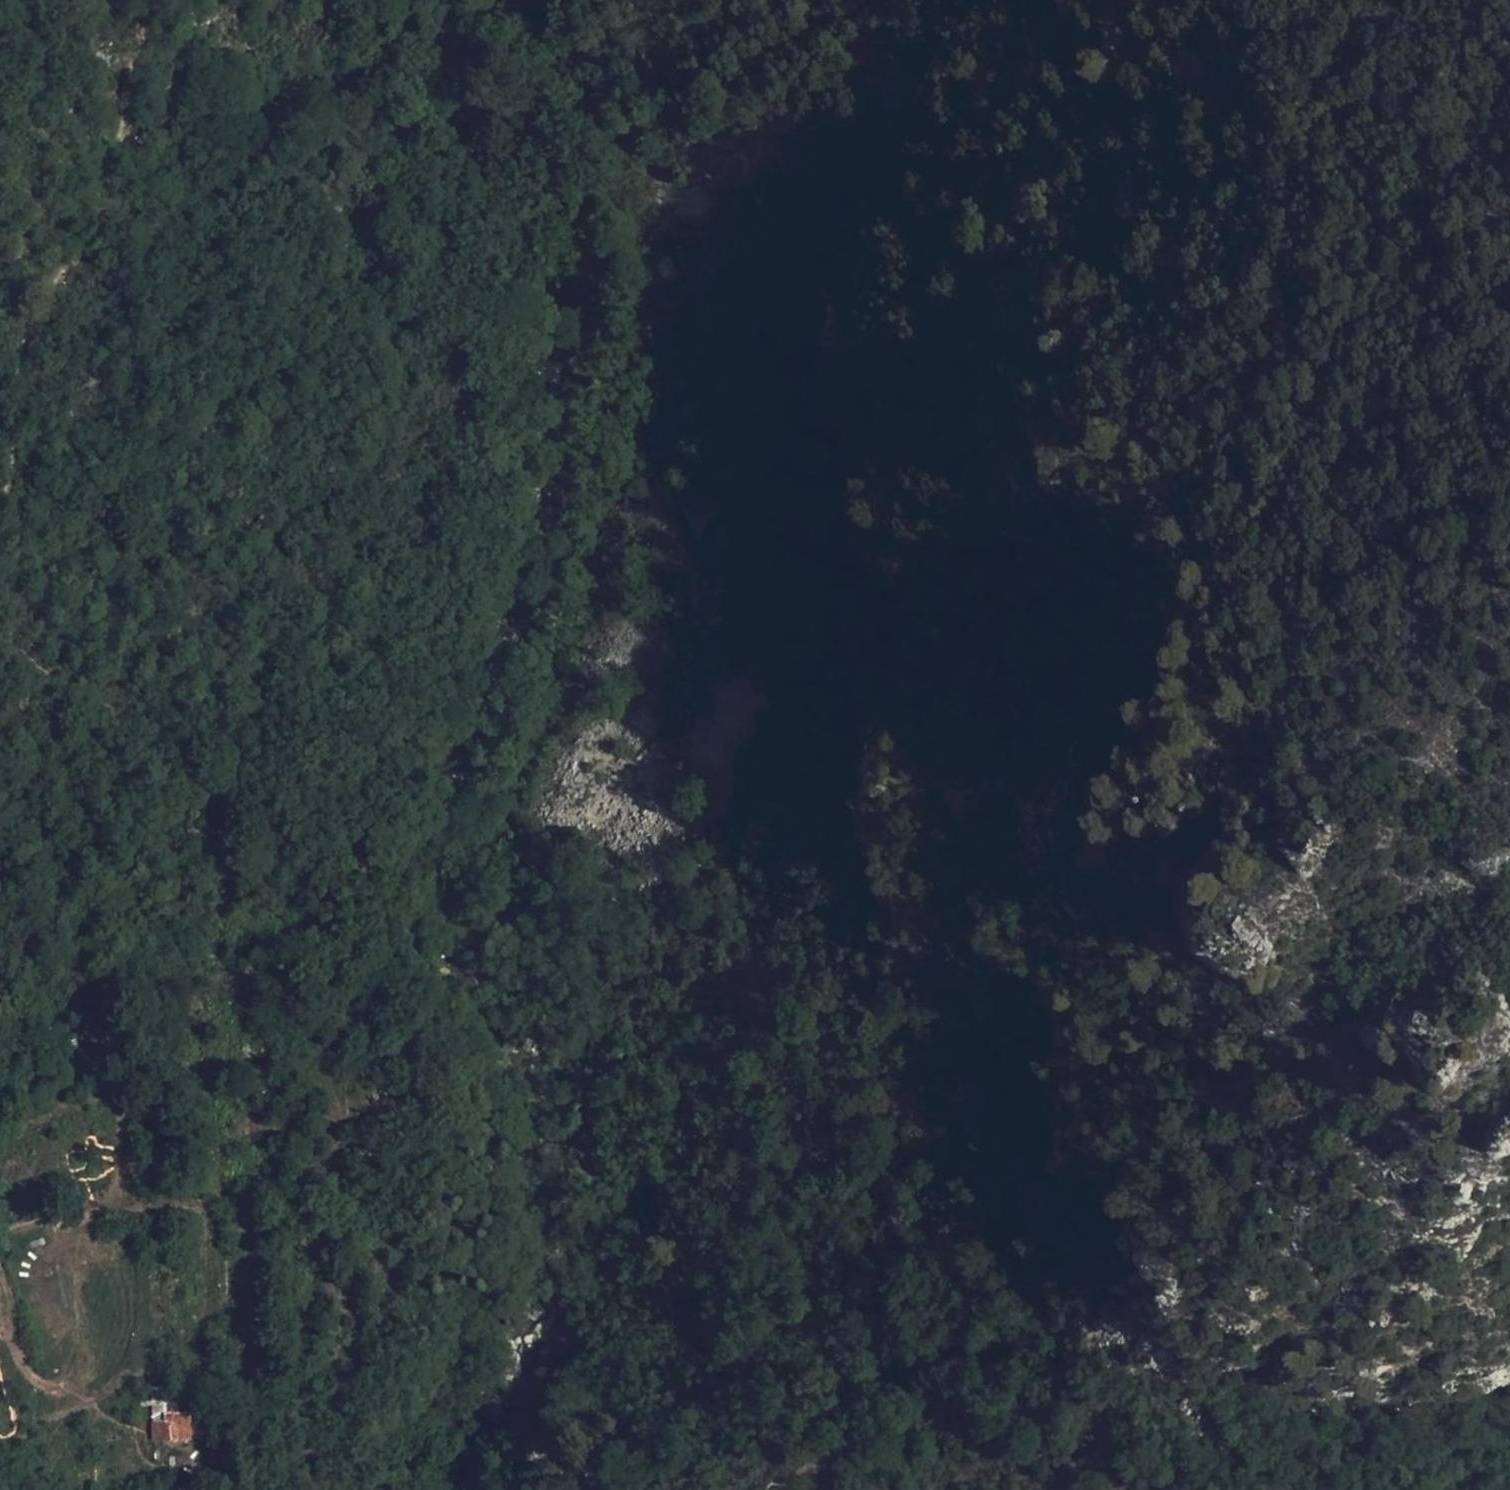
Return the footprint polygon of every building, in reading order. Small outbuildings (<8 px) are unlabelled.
[(154,1427),(176,1423),(170,1388),(150,1390),(154,1427)]
